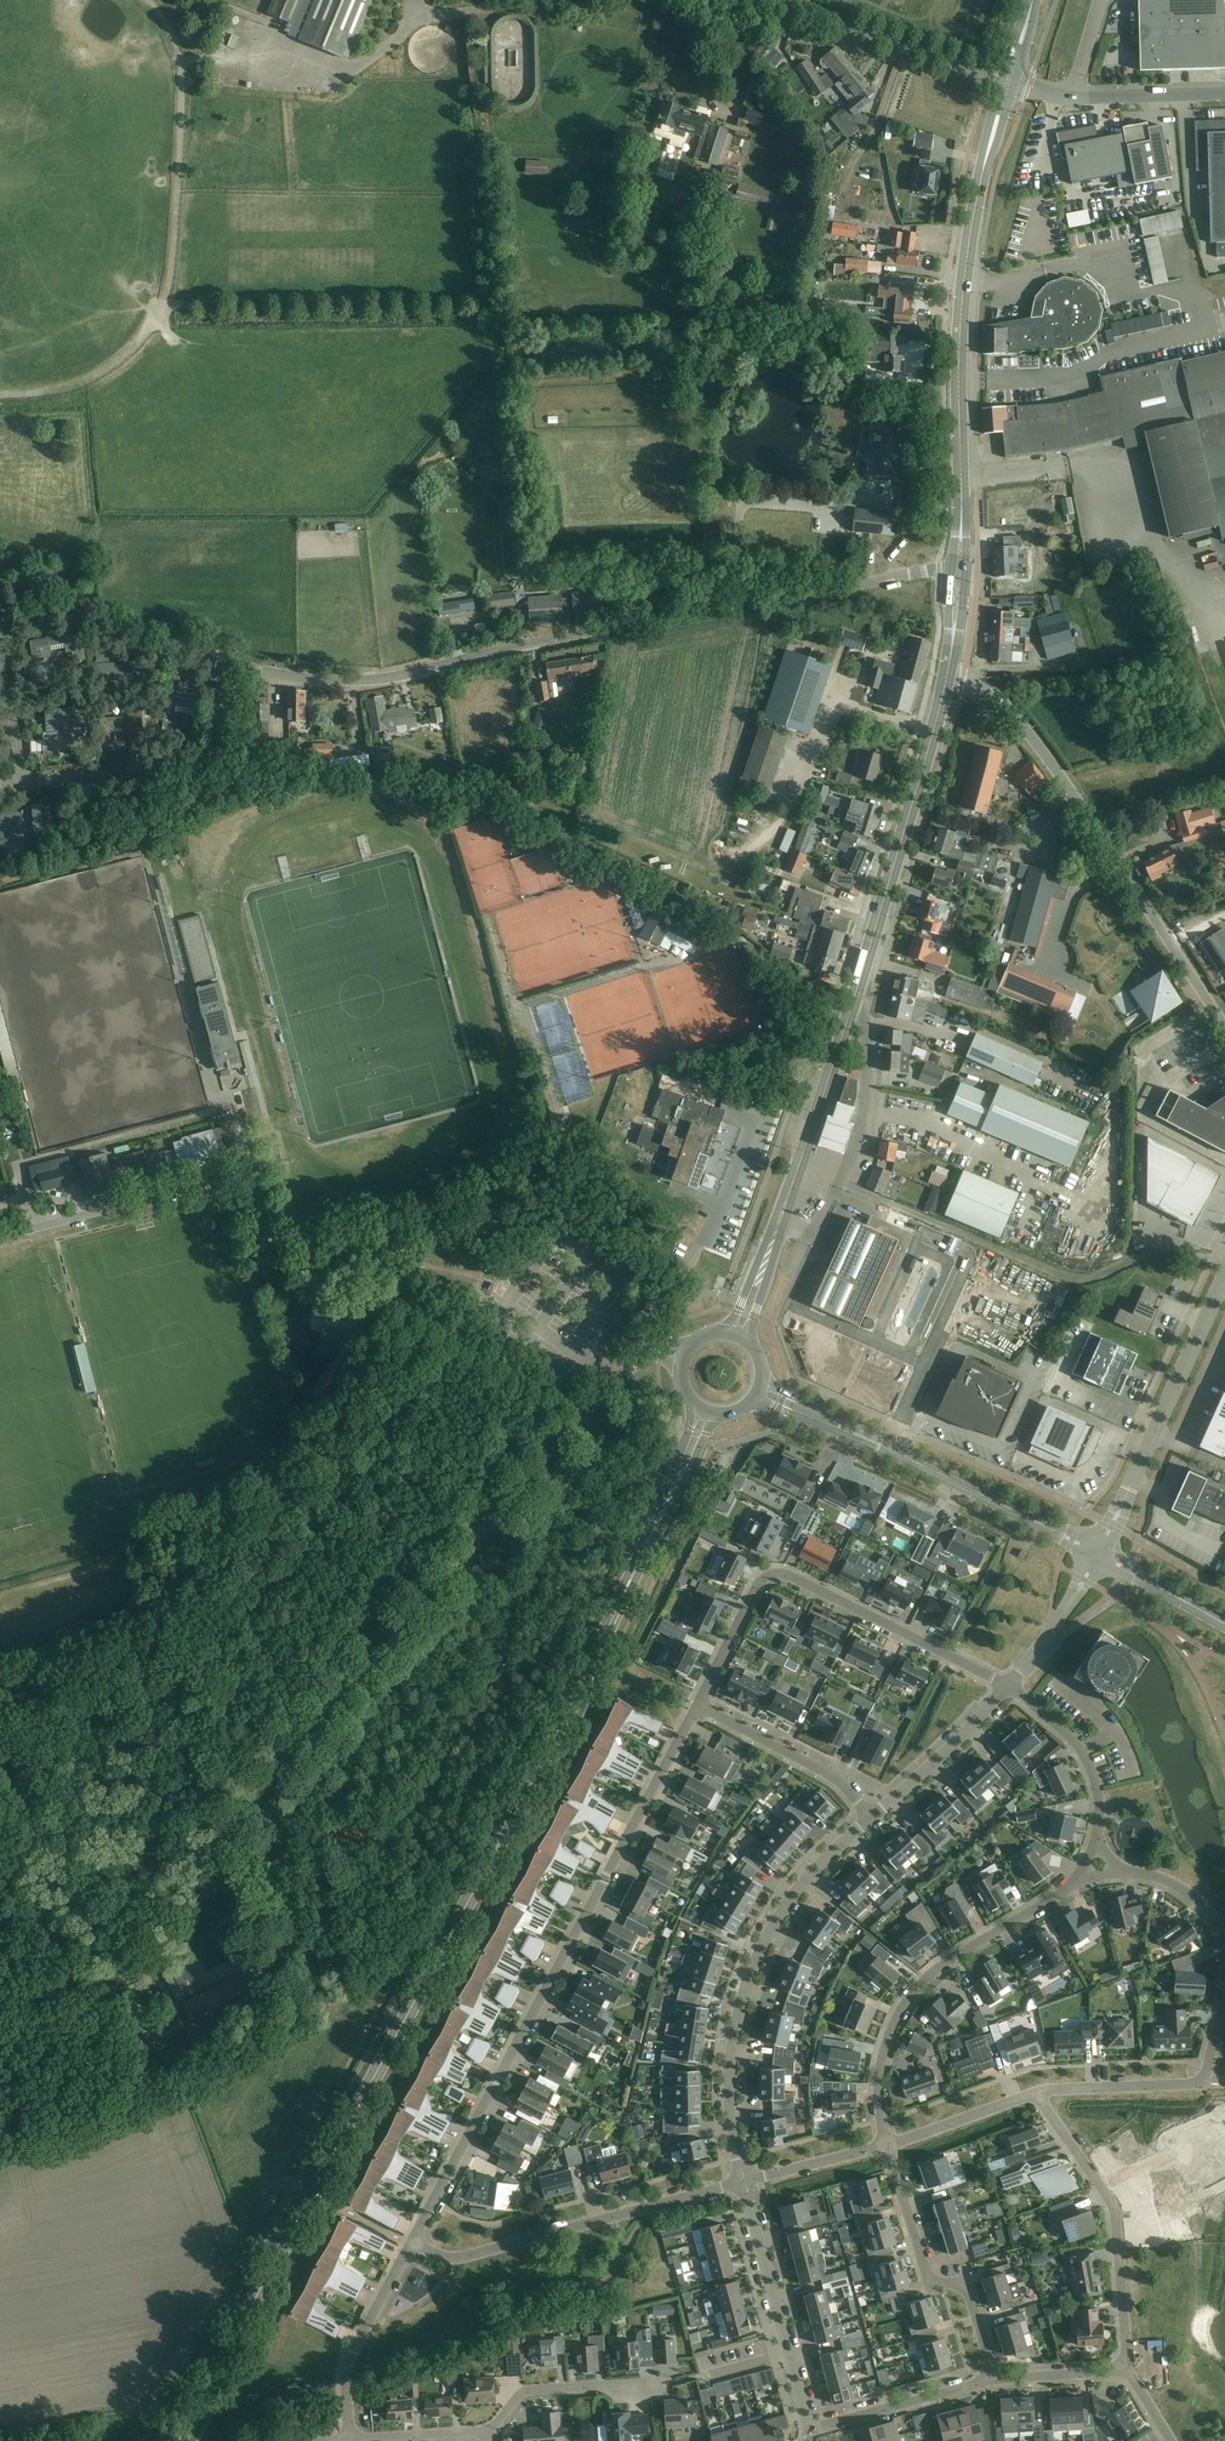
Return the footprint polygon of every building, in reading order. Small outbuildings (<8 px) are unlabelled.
[(268,14),(293,24),(288,35),(299,40),(348,60),(372,0),(274,0),(268,14)] [(1139,35),(1142,35),(1142,36),(1140,36),(1140,41),(1142,41),(1140,59),(1140,71),(1170,71),(1178,71),(1184,70),(1190,70),(1196,70),(1202,70),(1208,70),(1214,70),(1224,69),(1224,0),(1138,0),(1139,35)] [(238,30),(235,44),(244,46),(247,33),(238,30)] [(775,35),(759,55),(766,59),(781,40),(775,35)] [(519,43),(520,53),(537,52),(537,43),(519,43)] [(830,67),(840,80),(853,69),(836,48),(826,56),(820,61),(820,65),(824,69),(827,69),(830,67)] [(531,66),(539,65),(538,54),(530,55),(531,66)] [(809,86),(818,80),(819,80),(807,62),(797,68),(809,86)] [(840,80),(856,98),(856,99),(869,88),(853,69),(840,80)] [(249,82),(248,75),(237,75),(238,83),(249,82)] [(283,77),(264,76),(264,86),(282,87),(283,77)] [(818,80),(809,86),(817,97),(834,86),(827,76),(825,76),(819,80),(818,80)] [(856,99),(856,98),(836,115),(842,121),(851,113),(854,116),(870,102),(868,99),(874,94),(869,88),(856,99)] [(664,102),(660,113),(657,123),(675,129),(673,135),(685,138),(687,131),(702,136),(702,135),(709,137),(701,161),(717,166),(724,143),(727,131),(705,124),(708,116),(699,114),(699,115),(681,110),(682,107),(664,102)] [(764,111),(750,107),(744,122),(760,127),(764,111)] [(853,135),(863,126),(857,119),(847,128),(853,135)] [(1194,122),(1196,171),(1208,171),(1210,244),(1217,243),(1217,258),(1224,258),(1224,121),(1194,122)] [(1071,185),(1131,173),(1123,134),(1098,139),(1095,124),(1056,132),(1057,135),(1059,135),(1062,137),(1058,144),(1061,158),(1064,160),(1067,160),(1071,185)] [(1131,173),(1132,178),(1133,178),(1134,186),(1172,178),(1162,126),(1148,129),(1147,124),(1122,128),(1123,134),(1131,173)] [(933,136),(916,134),(914,146),(931,148),(933,136)] [(672,162),(681,164),(686,146),(676,143),(672,162)] [(526,160),(526,169),(547,170),(547,162),(526,160)] [(930,162),(920,160),(919,168),(921,169),(918,193),(924,194),(924,197),(933,198),(934,195),(936,196),(939,173),(939,170),(929,169),(930,162)] [(732,171),(746,173),(748,165),(733,162),(732,171)] [(776,194),(739,184),(736,196),(773,205),(776,194)] [(843,202),(836,201),(835,220),(842,220),(843,202)] [(1139,220),(1143,237),(1183,228),(1179,212),(1139,220)] [(766,230),(772,231),(775,218),(769,216),(766,230)] [(857,226),(833,223),(831,235),(855,239),(857,226)] [(886,231),(885,245),(889,245),(889,248),(914,251),(916,234),(906,232),(905,234),(886,231)] [(1149,245),(1155,284),(1172,282),(1165,242),(1149,245)] [(889,245),(885,245),(884,246),(878,245),(876,253),(888,254),(887,263),(913,267),(917,267),(919,252),(914,251),(889,248),(889,245)] [(843,270),(865,273),(866,260),(844,258),(843,270)] [(1067,349),(1069,349),(1084,343),(1097,330),(1102,311),(1096,294),(1083,281),(1064,277),(1046,283),(1034,298),(1032,307),(1033,307),(1034,308),(1035,308),(1034,315),(1034,317),(1031,318),(1011,322),(1011,321),(983,327),(983,355),(1021,354),(1021,352),(1067,349)] [(890,280),(890,287),(879,286),(878,297),(885,298),(883,315),(894,321),(893,323),(912,325),(913,311),(908,311),(909,300),(912,301),(913,290),(899,288),(900,281),(890,280)] [(1111,324),(1114,338),(1164,327),(1161,314),(1111,324)] [(885,373),(889,373),(901,373),(901,371),(902,371),(902,365),(901,365),(901,356),(897,356),(897,353),(898,353),(898,336),(883,336),(883,337),(866,337),(866,363),(886,363),(885,373)] [(982,409),(984,434),(1003,433),(1005,458),(1070,451),(1123,439),(1126,449),(1147,445),(1169,538),(1183,535),(1218,527),(1219,527),(1220,531),(1221,539),(1220,539),(1221,541),(1223,541),(1222,539),(1224,539),(1224,353),(1182,363),(1181,359),(1112,375),(1100,378),(1103,392),(1056,403),(982,409)] [(870,392),(885,392),(886,383),(870,382),(870,392)] [(884,477),(896,478),(901,425),(878,423),(873,477),(884,477)] [(906,509),(907,509),(918,510),(921,482),(908,481),(906,509)] [(1061,500),(1065,523),(1076,520),(1071,498),(1061,500)] [(854,511),(853,520),(852,532),(894,536),(896,515),(854,511)] [(897,534),(906,535),(908,519),(899,518),(897,534)] [(1029,528),(1030,537),(1042,537),(1041,527),(1029,528)] [(993,548),(995,577),(1014,576),(1013,562),(1018,562),(1017,548),(1021,547),(1020,537),(1004,538),(1004,548),(993,548)] [(490,596),(492,609),(515,606),(513,592),(490,596)] [(573,598),(574,612),(574,614),(591,612),(589,593),(572,594),(573,598)] [(532,608),(530,608),(530,609),(531,621),(563,619),(563,613),(574,612),(573,598),(561,599),(561,598),(531,600),(532,608)] [(1014,608),(1034,607),(1034,598),(1014,599),(1014,608)] [(475,610),(473,599),(455,602),(455,603),(445,605),(447,614),(440,615),(440,616),(475,610)] [(993,613),(993,627),(1013,628),(1013,627),(1029,628),(1030,621),(1014,620),(1014,614),(993,613)] [(1048,659),(1076,651),(1065,613),(1037,621),(1048,659)] [(1013,628),(993,627),(992,644),(1018,645),(1019,638),(1012,637),(1013,628)] [(839,645),(862,653),(868,638),(844,630),(839,645)] [(73,635),(30,642),(34,668),(31,668),(33,683),(47,681),(48,688),(56,686),(51,650),(66,648),(66,653),(72,653),(74,662),(86,660),(82,636),(81,636),(74,637),(73,635)] [(909,714),(929,642),(910,637),(899,679),(892,677),(895,666),(875,660),(867,688),(878,691),(874,704),(909,714)] [(1018,645),(992,644),(991,661),(1011,662),(1011,652),(1021,653),(1021,651),(1028,652),(1028,645),(1021,645),(1018,645)] [(98,646),(99,670),(100,680),(106,680),(106,681),(109,680),(109,678),(121,677),(121,679),(148,678),(147,657),(133,658),(133,663),(115,664),(114,645),(98,646)] [(763,719),(809,735),(832,666),(786,650),(763,719)] [(546,664),(548,676),(549,682),(572,678),(571,674),(596,670),(593,656),(546,664)] [(163,730),(172,731),(176,704),(196,707),(194,721),(189,720),(185,748),(194,749),(203,689),(179,685),(181,677),(171,676),(163,730)] [(538,683),(541,702),(549,701),(546,682),(538,683)] [(289,693),(289,705),(288,721),(304,722),(305,711),(305,693),(289,693)] [(382,698),(365,701),(367,712),(370,711),(373,731),(397,727),(398,732),(400,733),(407,732),(408,730),(407,725),(408,725),(408,727),(416,726),(413,710),(406,712),(405,709),(384,713),(382,698)] [(84,705),(73,706),(73,709),(71,709),(71,708),(46,710),(48,733),(69,732),(70,747),(67,748),(83,747),(83,733),(85,732),(85,731),(83,731),(82,722),(84,722),(84,723),(85,723),(84,713),(85,713),(84,705)] [(243,721),(248,765),(288,759),(286,742),(268,744),(269,705),(253,705),(253,720),(243,721)] [(454,724),(454,705),(446,705),(446,724),(454,724)] [(102,720),(102,730),(102,742),(134,741),(134,751),(147,751),(147,731),(143,731),(142,707),(124,708),(125,719),(102,720)] [(538,708),(533,728),(544,731),(549,711),(538,708)] [(431,711),(433,724),(442,723),(440,709),(431,711)] [(840,734),(856,737),(859,722),(844,718),(840,734)] [(741,784),(769,794),(788,735),(760,726),(741,784)] [(43,732),(44,754),(56,753),(56,742),(58,742),(57,738),(47,738),(47,739),(44,739),(44,732),(43,732)] [(315,745),(315,756),(331,756),(331,745),(315,745)] [(961,809),(973,811),(986,814),(997,764),(1005,766),(1008,753),(975,746),(961,809)] [(854,776),(874,782),(882,756),(865,751),(857,776),(855,776),(854,776)] [(391,766),(389,754),(375,756),(377,769),(391,766)] [(1014,775),(1026,791),(1034,800),(1050,787),(1031,762),(1014,775)] [(835,780),(849,785),(852,775),(838,771),(835,780)] [(814,801),(822,803),(823,800),(826,801),(829,791),(826,791),(827,787),(822,785),(820,789),(818,788),(814,801)] [(842,801),(840,809),(847,811),(879,821),(880,819),(883,809),(863,802),(863,803),(852,799),(851,804),(842,801)] [(83,804),(83,819),(99,818),(98,804),(83,804)] [(44,831),(52,831),(51,806),(43,806),(43,805),(33,805),(33,807),(27,807),(27,811),(22,811),(22,812),(2,813),(2,812),(0,812),(0,826),(2,826),(2,833),(3,833),(3,830),(23,830),(23,832),(33,832),(33,833),(44,833),(44,831)] [(1185,842),(1176,845),(1178,849),(1186,846),(1201,842),(1200,839),(1197,829),(1205,827),(1216,823),(1211,807),(1192,813),(1191,811),(1177,815),(1185,842)] [(847,811),(840,809),(838,816),(857,822),(854,832),(874,839),(879,821),(847,811)] [(807,817),(794,850),(806,855),(812,838),(810,837),(813,829),(815,830),(818,822),(807,817)] [(827,831),(826,833),(841,839),(845,831),(829,825),(827,831)] [(943,855),(957,859),(962,861),(965,853),(957,851),(958,845),(964,847),(968,835),(957,831),(956,834),(938,828),(931,851),(943,855)] [(841,839),(840,841),(853,847),(857,836),(845,831),(841,839)] [(1160,855),(1143,863),(1152,881),(1161,877),(1159,874),(1158,871),(1166,866),(1167,870),(1184,862),(1184,861),(1178,849),(1176,845),(1170,847),(1159,852),(1160,855)] [(843,866),(841,870),(864,879),(874,856),(855,848),(853,855),(856,856),(850,869),(843,866)] [(785,871),(798,876),(806,856),(806,855),(794,850),(785,871)] [(978,852),(977,855),(965,852),(965,853),(962,861),(971,864),(970,867),(991,873),(990,877),(993,878),(995,873),(994,873),(998,858),(978,852)] [(1013,868),(1016,857),(1009,855),(1006,866),(1013,868)] [(971,864),(962,861),(957,859),(954,869),(962,872),(960,878),(966,880),(968,874),(970,867),(971,864)] [(1020,864),(1016,877),(1026,880),(1030,866),(1020,864)] [(864,879),(841,870),(835,868),(828,884),(857,896),(864,879)] [(930,884),(942,887),(950,889),(955,872),(947,870),(946,872),(935,869),(930,884)] [(765,877),(761,885),(775,891),(778,883),(765,877)] [(789,910),(787,917),(800,921),(801,921),(816,926),(817,926),(823,928),(844,934),(849,919),(838,916),(838,917),(833,916),(833,915),(825,912),(825,913),(819,911),(824,897),(802,890),(800,898),(795,912),(789,910)] [(1035,948),(1048,900),(1024,893),(1010,941),(1035,948)] [(926,900),(919,919),(926,921),(923,930),(938,935),(938,934),(947,937),(951,925),(941,922),(934,920),(939,904),(926,900)] [(640,937),(660,946),(667,931),(698,946),(707,928),(657,903),(640,937)] [(178,921),(195,984),(217,978),(201,915),(178,921)] [(798,930),(796,938),(805,941),(808,933),(812,934),(813,934),(814,930),(816,926),(801,921),(798,930)] [(815,955),(836,961),(844,934),(823,928),(822,933),(814,930),(813,934),(812,934),(807,952),(808,952),(807,953),(815,955)] [(1201,943),(1220,972),(1224,969),(1224,930),(1224,929),(1213,936),(1213,935),(1201,943)] [(914,936),(908,957),(926,962),(925,969),(937,972),(942,974),(947,956),(934,953),(935,948),(931,947),(933,942),(925,939),(914,936)] [(792,950),(775,945),(771,955),(788,960),(792,950)] [(836,961),(815,955),(807,953),(804,964),(815,967),(815,968),(833,973),(836,961)] [(1076,994),(1008,965),(997,993),(1065,1021),(1076,994)] [(897,976),(893,993),(927,1001),(932,1002),(934,993),(917,989),(919,981),(897,976)] [(987,990),(952,976),(945,994),(980,1008),(980,1007),(990,1011),(994,1000),(984,996),(987,990)] [(1148,985),(1137,993),(1144,1005),(1143,1006),(1144,1007),(1145,1008),(1151,1018),(1152,1018),(1168,1007),(1169,1007),(1166,1003),(1171,1000),(1168,996),(1172,993),(1171,993),(1161,976),(1160,976),(1150,983),(1149,984),(1148,984),(1148,985)] [(196,989),(218,1069),(228,1067),(228,1069),(230,1069),(229,1066),(239,1064),(217,983),(196,989)] [(927,1001),(893,993),(887,1016),(910,1022),(911,1018),(914,1019),(920,1016),(924,1017),(927,1001)] [(900,1052),(909,1055),(923,1060),(926,1052),(912,1046),(912,1035),(902,1034),(902,1031),(884,1030),(883,1044),(901,1046),(900,1052)] [(929,1042),(933,1035),(926,1032),(922,1039),(929,1042)] [(976,1034),(966,1058),(1032,1087),(1043,1064),(976,1034)] [(254,1037),(246,1039),(255,1071),(262,1070),(254,1037)] [(1079,1054),(1088,1059),(1092,1051),(1084,1046),(1079,1054)] [(909,1055),(900,1052),(883,1051),(881,1071),(908,1073),(909,1055)] [(930,1066),(926,1076),(937,1080),(938,1076),(941,1077),(944,1071),(930,1066)] [(848,1078),(839,1104),(838,1106),(852,1111),(856,1097),(857,1081),(848,1078)] [(981,1129),(994,1097),(960,1083),(947,1114),(981,1129)] [(1000,1085),(999,1085),(994,1097),(981,1129),(980,1130),(1070,1168),(1088,1123),(1089,1123),(1000,1085)] [(643,1126),(636,1144),(669,1156),(672,1157),(664,1178),(697,1189),(721,1121),(725,1111),(663,1089),(653,1116),(653,1117),(659,1119),(658,1121),(678,1128),(675,1137),(643,1126)] [(1206,1109),(1169,1090),(1155,1116),(1224,1153),(1224,1096),(1206,1109)] [(832,1123),(827,1122),(818,1152),(843,1160),(853,1130),(849,1129),(853,1114),(837,1109),(832,1123)] [(175,1150),(170,1151),(174,1164),(179,1163),(179,1164),(233,1150),(226,1126),(183,1138),(183,1140),(174,1143),(175,1150)] [(885,1128),(883,1140),(895,1143),(898,1130),(885,1128)] [(1147,1203),(1185,1223),(1186,1221),(1188,1222),(1189,1222),(1191,1222),(1193,1221),(1194,1220),(1195,1219),(1197,1220),(1220,1176),(1147,1137),(1147,1203)] [(881,1141),(877,1159),(894,1162),(896,1151),(906,1153),(907,1146),(881,1141)] [(113,1159),(115,1167),(118,1179),(174,1164),(170,1151),(143,1159),(141,1152),(113,1159)] [(105,1185),(114,1183),(106,1153),(93,1157),(93,1158),(91,1159),(90,1157),(77,1161),(87,1199),(100,1194),(99,1194),(106,1191),(105,1185)] [(35,1192),(43,1190),(43,1192),(79,1183),(74,1165),(72,1166),(69,1154),(28,1165),(35,1192)] [(866,1187),(882,1194),(883,1194),(883,1193),(887,1195),(890,1194),(894,1185),(893,1182),(891,1181),(892,1179),(890,1178),(892,1174),(875,1167),(866,1187)] [(963,1170),(944,1215),(1000,1239),(1019,1194),(963,1170)] [(904,1186),(913,1190),(919,1176),(910,1172),(904,1186)] [(827,1272),(812,1305),(829,1313),(859,1327),(864,1316),(879,1282),(890,1287),(897,1272),(896,1271),(899,1266),(900,1266),(910,1243),(899,1238),(898,1240),(883,1233),(866,1226),(851,1219),(827,1272)] [(655,1274),(650,1270),(646,1276),(651,1280),(655,1274)] [(1119,1309),(1113,1322),(1146,1337),(1159,1307),(1158,1307),(1157,1310),(1153,1308),(1159,1296),(1163,1297),(1162,1299),(1163,1300),(1164,1297),(1144,1288),(1132,1314),(1119,1309)] [(1083,1378),(1082,1379),(1113,1392),(1131,1352),(1131,1351),(1101,1338),(1101,1339),(1083,1378)] [(90,1347),(77,1350),(88,1398),(102,1395),(90,1347)] [(973,1432),(975,1426),(977,1427),(976,1429),(997,1439),(1023,1382),(966,1356),(955,1380),(958,1381),(956,1386),(953,1385),(940,1413),(963,1423),(964,1421),(968,1423),(966,1428),(966,1429),(967,1428),(973,1430),(972,1431),(973,1432)] [(1224,1393),(1223,1392),(1199,1447),(1222,1457),(1223,1457),(1224,1458),(1224,1391),(1224,1393)] [(1026,1452),(1053,1465),(1053,1464),(1052,1463),(1053,1461),(1063,1466),(1070,1468),(1077,1468),(1083,1465),(1088,1461),(1092,1455),(1102,1433),(1094,1429),(1095,1427),(1094,1426),(1093,1428),(1049,1408),(1029,1453),(1027,1452),(1026,1452)] [(785,1457),(776,1475),(802,1488),(798,1496),(808,1501),(815,1488),(805,1483),(811,1470),(802,1465),(802,1464),(795,1461),(785,1457)] [(1190,1469),(1172,1508),(1177,1511),(1190,1516),(1193,1510),(1206,1516),(1207,1517),(1220,1523),(1222,1523),(1224,1525),(1224,1493),(1219,1490),(1218,1489),(1218,1490),(1205,1483),(1208,1477),(1190,1469)] [(832,1483),(824,1499),(846,1510),(850,1501),(873,1512),(882,1495),(874,1491),(875,1490),(867,1486),(866,1487),(858,1483),(853,1493),(832,1483)] [(897,1521),(925,1535),(934,1518),(906,1503),(897,1521)] [(751,1532),(746,1543),(768,1553),(783,1523),(761,1512),(756,1522),(751,1520),(746,1529),(751,1532)] [(811,1515),(804,1530),(812,1534),(819,1519),(811,1515)] [(794,1522),(787,1537),(796,1541),(803,1526),(794,1522)] [(957,1572),(967,1568),(966,1564),(966,1565),(967,1562),(978,1568),(990,1544),(981,1539),(980,1541),(976,1539),(957,1529),(947,1549),(938,1544),(940,1540),(939,1540),(930,1558),(942,1564),(943,1562),(955,1568),(957,1572)] [(809,1538),(800,1556),(826,1569),(835,1551),(809,1538)] [(1028,1553),(1021,1550),(1018,1556),(1024,1560),(1028,1553)] [(718,1556),(711,1571),(717,1575),(716,1577),(718,1577),(717,1580),(724,1584),(726,1581),(733,1585),(746,1559),(730,1551),(725,1560),(718,1556)] [(839,1576),(856,1584),(860,1577),(865,1579),(864,1580),(869,1582),(871,1578),(879,1582),(889,1564),(879,1560),(877,1564),(860,1555),(855,1565),(847,1561),(839,1576)] [(944,1578),(941,1584),(952,1591),(956,1585),(944,1578)] [(918,1600),(923,1590),(910,1583),(907,1590),(888,1580),(880,1597),(905,1609),(911,1597),(918,1600)] [(705,1596),(701,1604),(691,1623),(709,1632),(714,1621),(715,1622),(718,1615),(723,1604),(712,1598),(717,1590),(700,1582),(696,1591),(705,1596)] [(773,1597),(765,1615),(786,1626),(783,1631),(797,1637),(804,1623),(797,1620),(801,1611),(789,1605),(791,1603),(777,1596),(776,1599),(773,1597)] [(935,1616),(932,1622),(936,1625),(935,1627),(944,1631),(945,1629),(949,1631),(960,1609),(943,1600),(942,1602),(932,1597),(925,1611),(935,1616)] [(816,1615),(807,1635),(825,1644),(821,1651),(836,1659),(845,1642),(844,1641),(843,1644),(836,1640),(842,1628),(834,1624),(835,1624),(827,1620),(827,1621),(816,1615)] [(674,1650),(666,1665),(687,1676),(700,1650),(682,1641),(688,1631),(664,1619),(658,1630),(671,1637),(667,1646),(674,1650)] [(1080,1667),(1074,1677),(1091,1688),(1102,1695),(1119,1706),(1148,1661),(1103,1631),(1080,1667)] [(876,1659),(881,1648),(857,1636),(848,1654),(858,1659),(856,1664),(869,1671),(869,1672),(879,1677),(886,1664),(876,1659)] [(920,1689),(928,1672),(906,1661),(900,1671),(893,1668),(886,1681),(902,1688),(905,1682),(920,1689)] [(736,1670),(726,1690),(734,1694),(733,1696),(743,1701),(744,1699),(752,1703),(756,1694),(765,1698),(773,1682),(763,1677),(760,1682),(754,1679),(756,1675),(745,1670),(743,1674),(736,1670)] [(795,1723),(803,1705),(804,1704),(778,1691),(777,1692),(769,1710),(768,1711),(794,1724),(795,1723)] [(606,1724),(618,1730),(622,1723),(630,1721),(657,1732),(662,1723),(620,1701),(620,1700),(618,1700),(618,1703),(607,1724),(606,1724)] [(821,1711),(820,1712),(815,1722),(814,1725),(827,1732),(824,1739),(832,1742),(840,1746),(841,1743),(845,1736),(853,1740),(860,1724),(852,1720),(850,1725),(843,1722),(846,1717),(835,1711),(832,1716),(821,1711)] [(880,1721),(869,1715),(858,1736),(869,1742),(861,1757),(880,1767),(893,1741),(875,1732),(880,1721)] [(1003,1741),(1002,1742),(1010,1751),(1000,1761),(1019,1783),(1030,1774),(1019,1761),(1020,1760),(1019,1760),(1029,1751),(1031,1753),(1035,1753),(1039,1750),(1039,1746),(1038,1743),(1040,1742),(1041,1741),(1024,1723),(1023,1723),(1023,1724),(1017,1730),(1016,1729),(1009,1735),(1010,1736),(1003,1742),(1003,1741)] [(595,1747),(593,1747),(637,1771),(641,1762),(617,1746),(614,1738),(618,1730),(606,1724),(606,1725),(595,1747)] [(729,1738),(726,1745),(739,1752),(743,1745),(729,1738)] [(581,1771),(592,1777),(597,1770),(605,1768),(632,1779),(637,1771),(593,1747),(593,1750),(582,1771),(581,1771)] [(731,1760),(706,1747),(697,1764),(722,1778),(731,1760)] [(984,1759),(972,1770),(988,1788),(995,1782),(1001,1789),(1012,1779),(998,1763),(992,1768),(984,1759)] [(1046,1759),(1032,1772),(1040,1788),(1051,1783),(1057,1796),(1065,1793),(1066,1794),(1072,1792),(1071,1790),(1073,1789),(1069,1779),(1070,1779),(1067,1772),(1066,1773),(1062,1763),(1051,1769),(1046,1759)] [(988,1788),(972,1770),(970,1771),(969,1770),(965,1774),(966,1775),(960,1780),(968,1789),(962,1795),(976,1811),(987,1801),(981,1794),(988,1788)] [(570,1796),(572,1797),(612,1818),(616,1809),(592,1793),(589,1785),(592,1777),(581,1771),(581,1772),(570,1794),(568,1794),(568,1797),(570,1796)] [(681,1795),(706,1808),(715,1791),(719,1793),(724,1784),(707,1775),(704,1781),(700,1782),(690,1777),(681,1795)] [(801,1792),(792,1802),(808,1816),(813,1811),(823,1821),(829,1815),(831,1817),(836,1811),(834,1810),(835,1808),(817,1792),(810,1799),(801,1792)] [(933,1804),(932,1805),(948,1823),(955,1817),(961,1824),(972,1815),(958,1798),(952,1804),(944,1795),(938,1800),(937,1799),(932,1803),(933,1804)] [(552,1826),(552,1827),(563,1833),(568,1826),(586,1820),(593,1823),(601,1833),(604,1832),(612,1818),(572,1797),(568,1804),(566,1804),(565,1802),(563,1803),(564,1805),(552,1827),(552,1826)] [(789,1818),(784,1823),(802,1839),(811,1829),(803,1822),(808,1816),(792,1802),(783,1812),(789,1818)] [(948,1823),(932,1805),(920,1816),(928,1825),(922,1830),(936,1846),(948,1837),(941,1829),(948,1823)] [(671,1813),(664,1825),(670,1828),(669,1830),(684,1838),(685,1836),(690,1839),(700,1820),(676,1808),(675,1807),(674,1807),(674,1808),(671,1813)] [(1015,1813),(1017,1823),(1036,1819),(1034,1809),(1015,1813)] [(1049,1829),(1047,1836),(1050,1837),(1050,1839),(1059,1841),(1060,1839),(1071,1842),(1076,1817),(1053,1812),(1052,1815),(1045,1814),(1042,1827),(1049,1829)] [(704,1823),(718,1831),(721,1824),(707,1816),(704,1823)] [(767,1819),(763,1824),(793,1850),(802,1840),(802,1839),(784,1823),(779,1829),(767,1819)] [(765,1844),(766,1844),(784,1860),(784,1861),(793,1850),(763,1824),(760,1828),(770,1838),(765,1844)] [(540,1849),(538,1850),(575,1869),(580,1860),(562,1849),(560,1841),(563,1833),(552,1827),(551,1827),(552,1827),(540,1849)] [(893,1839),(892,1841),(908,1859),(915,1853),(921,1860),(932,1850),(918,1834),(912,1839),(904,1830),(898,1835),(897,1834),(892,1838),(893,1839)] [(657,1839),(650,1852),(673,1864),(677,1856),(684,1860),(691,1848),(675,1839),(671,1846),(657,1839)] [(576,1849),(588,1858),(591,1857),(595,1849),(580,1841),(576,1849)] [(908,1859),(892,1841),(880,1851),(888,1860),(882,1865),(896,1882),(908,1872),(901,1865),(908,1859)] [(1026,1871),(1035,1883),(1037,1881),(1042,1878),(1043,1878),(1043,1877),(1049,1872),(1040,1859),(1051,1851),(1036,1841),(1029,1846),(1033,1851),(1019,1861),(1022,1866),(1021,1866),(1025,1872),(1026,1871)] [(754,1845),(742,1858),(759,1871),(766,1863),(775,1870),(784,1860),(766,1844),(761,1849),(754,1845)] [(718,1855),(719,1849),(708,1846),(706,1852),(718,1855)] [(527,1873),(527,1874),(538,1880),(543,1873),(551,1870),(570,1879),(575,1869),(538,1850),(539,1852),(527,1874),(527,1873)] [(658,1872),(654,1879),(669,1888),(669,1887),(670,1887),(676,1875),(669,1872),(673,1864),(650,1852),(643,1864),(658,1872)] [(739,1879),(735,1885),(756,1898),(763,1886),(753,1880),(759,1871),(742,1858),(732,1874),(739,1879)] [(983,1880),(974,1886),(976,1889),(975,1890),(980,1899),(981,1898),(989,1911),(1001,1903),(1006,1900),(1006,1899),(1005,1898),(1001,1891),(1008,1886),(999,1871),(995,1863),(987,1868),(987,1869),(981,1872),(980,1875),(983,1880)] [(862,1865),(851,1876),(867,1894),(874,1888),(881,1895),(891,1885),(877,1868),(870,1874),(862,1865)] [(517,1899),(515,1903),(548,1920),(555,1907),(537,1896),(535,1888),(538,1880),(527,1874),(526,1874),(527,1874),(515,1896),(513,1897),(514,1899),(515,1898),(517,1899)] [(867,1894),(851,1876),(850,1877),(849,1876),(843,1881),(844,1882),(839,1887),(848,1896),(840,1905),(855,1918),(867,1907),(861,1900),(867,1894)] [(636,1878),(629,1892),(650,1903),(657,1890),(665,1895),(669,1888),(654,1879),(650,1877),(646,1884),(636,1879),(637,1878),(636,1878)] [(558,1882),(555,1889),(570,1897),(574,1890),(573,1886),(558,1882)] [(951,1930),(952,1932),(961,1927),(960,1925),(968,1920),(962,1910),(969,1906),(955,1883),(948,1888),(947,1889),(945,1898),(946,1900),(945,1901),(939,1905),(939,1904),(938,1905),(937,1906),(942,1915),(943,1914),(949,1924),(947,1925),(950,1930),(951,1930)] [(718,1884),(715,1889),(749,1910),(756,1898),(735,1885),(731,1891),(718,1884)] [(570,1897),(555,1889),(551,1896),(563,1905),(566,1904),(570,1897)] [(720,1909),(721,1909),(741,1922),(742,1922),(749,1910),(715,1889),(712,1894),(724,1902),(720,1909)] [(632,1911),(629,1918),(649,1928),(655,1918),(645,1913),(650,1903),(629,1892),(621,1906),(622,1906),(622,1905),(632,1911)] [(914,1892),(907,1897),(912,1903),(918,1899),(914,1892)] [(1114,1918),(1117,1928),(1133,1924),(1131,1914),(1142,1911),(1139,1898),(1128,1901),(1126,1895),(1109,1899),(1112,1910),(1110,1910),(1112,1919),(1114,1918)] [(497,1929),(509,1935),(513,1928),(521,1926),(541,1934),(548,1920),(515,1903),(513,1907),(511,1906),(511,1904),(509,1905),(509,1907),(498,1929),(497,1929)] [(914,1959),(922,1953),(928,1949),(927,1948),(935,1942),(928,1933),(935,1927),(921,1904),(907,1915),(916,1927),(899,1939),(914,1959)] [(821,1910),(811,1923),(832,1937),(837,1929),(845,1935),(854,1922),(838,1908),(830,1917),(821,1910)] [(741,1922),(721,1909),(717,1915),(709,1911),(701,1925),(720,1934),(724,1927),(734,1933),(741,1922)] [(1057,1921),(1071,1945),(1088,1935),(1086,1931),(1099,1924),(1091,1910),(1082,1915),(1083,1916),(1079,1919),(1074,1910),(1057,1921)] [(649,1928),(629,1918),(626,1916),(626,1917),(633,1920),(628,1930),(613,1922),(614,1922),(613,1921),(609,1928),(607,1927),(604,1934),(605,1935),(604,1938),(605,1938),(632,1952),(632,1951),(631,1951),(639,1937),(645,1938),(644,1938),(645,1939),(650,1929),(649,1928)] [(1168,1942),(1175,1952),(1177,1950),(1180,1951),(1184,1947),(1184,1945),(1197,1936),(1186,1920),(1177,1926),(1175,1925),(1174,1926),(1170,1922),(1173,1919),(1153,1933),(1162,1946),(1168,1942)] [(673,1924),(677,1931),(684,1927),(680,1921),(673,1924)] [(812,1942),(806,1953),(825,1963),(834,1950),(826,1944),(832,1937),(811,1923),(810,1922),(805,1929),(806,1930),(802,1935),(812,1942)] [(1018,1958),(1026,1972),(1030,1980),(1063,1960),(1055,1946),(1057,1945),(1053,1938),(1051,1939),(1044,1928),(1027,1938),(1033,1949),(1018,1958)] [(486,1951),(484,1952),(520,1972),(525,1962),(508,1951),(505,1943),(509,1935),(497,1929),(497,1930),(486,1951)] [(876,1929),(871,1936),(880,1943),(885,1936),(876,1929)] [(703,1944),(701,1951),(724,1959),(724,1958),(729,1945),(706,1938),(707,1937),(691,1933),(689,1939),(703,1944)] [(529,1937),(525,1944),(540,1952),(544,1945),(543,1942),(529,1937)] [(540,1952),(525,1944),(521,1951),(533,1960),(537,1959),(540,1952)] [(865,1972),(887,1990),(891,1985),(892,1987),(897,1981),(896,1979),(899,1975),(884,1963),(891,1955),(877,1944),(871,1952),(877,1958),(865,1972)] [(594,1965),(623,1981),(635,1959),(641,1962),(642,1962),(614,1947),(614,1948),(616,1949),(612,1955),(602,1949),(599,1955),(595,1953),(591,1961),(595,1963),(594,1965)] [(684,1954),(683,1959),(720,1972),(725,1958),(724,1958),(724,1959),(701,1951),(701,1950),(699,1958),(684,1954)] [(472,1976),(484,1982),(488,1975),(496,1973),(516,1981),(520,1972),(484,1952),(484,1954),(473,1976),(472,1976)] [(789,1959),(783,1973),(806,1982),(810,1974),(818,1978),(825,1963),(806,1953),(801,1963),(789,1959)] [(1175,1993),(1204,1994),(1205,1974),(1194,1974),(1192,1967),(1193,1967),(1193,1968),(1194,1967),(1189,1954),(1171,1961),(1174,1970),(1176,1970),(1177,1973),(1176,1973),(1175,1993)] [(692,1977),(693,1977),(716,1984),(716,1985),(720,1972),(683,1959),(681,1965),(695,1970),(692,1977)] [(974,1983),(988,2005),(1001,1997),(998,1991),(1008,1984),(992,1959),(976,1969),(982,1979),(981,1981),(982,1983),(977,1986),(975,1983),(974,1983)] [(172,1972),(176,1981),(169,1985),(184,2015),(187,2013),(190,2020),(243,1994),(235,1978),(206,1992),(206,1991),(200,1988),(199,1989),(187,1964),(172,1972)] [(176,1981),(172,1972),(164,1976),(169,1985),(176,1981)] [(789,1992),(785,2003),(805,2009),(811,1995),(802,1991),(806,1982),(783,1973),(783,1975),(781,1974),(779,1980),(780,1980),(777,1988),(789,1992)] [(463,2002),(461,2005),(493,2023),(500,2009),(483,1998),(480,1990),(484,1982),(472,1976),(472,1977),(461,1998),(459,1999),(459,2001),(461,2001),(463,2002)] [(682,1982),(678,1995),(698,2000),(700,1994),(711,1998),(716,1985),(716,1984),(693,1977),(691,1983),(682,1982)] [(583,1979),(575,1994),(600,2007),(606,1998),(614,2002),(620,1991),(600,1980),(597,1986),(583,1979)] [(504,1984),(500,1991),(515,1999),(519,1992),(518,1989),(504,1984)] [(844,2024),(865,2033),(876,2009),(863,2003),(866,1995),(849,1988),(846,1997),(854,2000),(844,2024)] [(515,1999),(500,1991),(497,1998),(508,2007),(512,2006),(515,1999)] [(600,2007),(575,1994),(567,2007),(581,2015),(578,2021),(601,2034),(605,2027),(599,2023),(606,2011),(612,2014),(600,2007)] [(684,2011),(683,2018),(707,2022),(709,2008),(697,2006),(698,2000),(678,1995),(676,2009),(684,2011)] [(938,2025),(945,2033),(960,2020),(958,2017),(969,2007),(959,1995),(949,2004),(946,2004),(940,1998),(926,2011),(932,2019),(930,2021),(936,2027),(938,2025)] [(767,2026),(766,2027),(790,2032),(792,2023),(802,2025),(805,2009),(785,2003),(782,2014),(770,2011),(768,2018),(767,2018),(765,2026),(767,2026)] [(1049,2003),(1039,2006),(1042,2016),(1052,2014),(1049,2003)] [(443,2031),(454,2037),(459,2030),(467,2028),(486,2036),(493,2023),(461,2005),(459,2009),(457,2008),(456,2006),(454,2007),(455,2009),(443,2031)] [(1168,2048),(1168,2049),(1190,2048),(1189,2026),(1185,2026),(1185,2010),(1167,2011),(1168,2027),(1154,2027),(1154,2033),(1151,2033),(1152,2044),(1154,2044),(1155,2048),(1168,2048)] [(1015,2015),(1000,2020),(1005,2034),(1020,2029),(1015,2015)] [(157,2028),(158,2030),(164,2040),(184,2030),(178,2017),(157,2028)] [(667,2024),(666,2029),(704,2035),(707,2022),(683,2018),(682,2025),(667,2024)] [(1107,2047),(1123,2046),(1132,2046),(1131,2021),(1106,2022),(1106,2025),(1101,2025),(1101,2022),(1093,2022),(1094,2038),(1102,2037),(1102,2034),(1106,2034),(1107,2047)] [(1091,2038),(1090,2022),(1081,2022),(1082,2032),(1055,2033),(1055,2054),(1083,2053),(1083,2038),(1091,2038)] [(997,2023),(989,2026),(994,2040),(1003,2037),(997,2023)] [(558,2025),(551,2038),(587,2058),(591,2051),(596,2054),(600,2048),(601,2048),(606,2039),(581,2026),(576,2034),(558,2025)] [(775,2045),(773,2057),(794,2059),(798,2043),(788,2041),(790,2032),(766,2027),(763,2042),(775,2045)] [(679,2038),(678,2045),(702,2049),(704,2035),(666,2029),(665,2035),(679,2038)] [(1003,2040),(1011,2063),(1040,2052),(1032,2030),(1003,2040)] [(431,2054),(429,2054),(466,2074),(471,2065),(453,2053),(451,2045),(454,2037),(443,2031),(442,2032),(443,2032),(431,2054)] [(906,2048),(924,2056),(930,2043),(913,2035),(906,2048)] [(954,2063),(960,2081),(979,2074),(980,2072),(996,2066),(984,2035),(965,2042),(971,2058),(954,2063)] [(828,2067),(857,2072),(860,2053),(839,2050),(841,2041),(824,2038),(822,2052),(830,2053),(828,2067)] [(475,2039),(471,2046),(486,2054),(490,2047),(489,2044),(475,2039)] [(702,2049),(678,2045),(677,2052),(662,2050),(660,2062),(677,2063),(677,2059),(700,2063),(702,2049)] [(486,2054),(471,2046),(467,2053),(479,2063),(482,2062),(486,2054)] [(545,2078),(566,2089),(571,2081),(563,2076),(572,2059),(547,2046),(546,2048),(543,2048),(540,2053),(542,2056),(538,2063),(547,2068),(548,2072),(545,2078)] [(418,2078),(429,2084),(434,2077),(442,2075),(461,2083),(466,2074),(429,2054),(430,2057),(418,2078)] [(760,2068),(760,2084),(784,2084),(784,2075),(794,2075),(794,2059),(773,2057),(772,2068),(760,2068)] [(676,2078),(676,2084),(676,2085),(700,2084),(700,2070),(676,2071),(676,2067),(662,2066),(662,2071),(660,2071),(660,2077),(676,2078)] [(900,2080),(907,2099),(939,2088),(932,2069),(900,2080)] [(530,2078),(522,2092),(548,2105),(555,2092),(556,2093),(560,2086),(543,2077),(539,2083),(530,2078)] [(408,2104),(404,2111),(404,2112),(444,2133),(452,2119),(451,2116),(438,2114),(431,2111),(426,2092),(429,2084),(418,2078),(417,2079),(418,2079),(406,2101),(404,2101),(405,2104),(406,2103),(408,2104)] [(843,2082),(821,2082),(822,2095),(831,2094),(832,2111),(835,2111),(836,2116),(846,2113),(846,2110),(857,2109),(855,2093),(843,2093),(843,2082)] [(661,2093),(661,2099),(701,2098),(700,2084),(676,2085),(676,2084),(675,2085),(675,2092),(661,2093)] [(772,2100),(773,2111),(794,2109),(794,2093),(784,2093),(784,2084),(760,2084),(760,2085),(758,2085),(758,2093),(760,2093),(760,2100),(772,2100)] [(446,2094),(461,2102),(465,2094),(464,2091),(449,2086),(446,2094)] [(548,2105),(522,2092),(515,2105),(525,2110),(521,2117),(538,2126),(542,2119),(541,2118),(548,2105)] [(821,2112),(818,2094),(809,2096),(812,2113),(821,2112)] [(676,2113),(676,2112),(700,2112),(701,2112),(701,2098),(661,2099),(661,2105),(676,2105),(676,2113)] [(388,2133),(388,2134),(400,2140),(404,2133),(412,2130),(439,2142),(444,2133),(404,2112),(404,2111),(402,2110),(402,2109),(400,2110),(400,2112),(389,2133),(388,2133)] [(794,2109),(773,2111),(773,2119),(761,2120),(762,2128),(760,2128),(762,2137),(763,2136),(763,2138),(787,2135),(786,2124),(796,2123),(794,2109)] [(676,2112),(676,2113),(676,2119),(668,2121),(668,2135),(689,2133),(689,2126),(701,2126),(700,2112),(676,2112)] [(642,2119),(645,2133),(654,2131),(651,2117),(642,2119)] [(506,2122),(499,2136),(522,2149),(525,2143),(532,2146),(540,2130),(521,2120),(517,2128),(506,2122)] [(1184,2169),(1192,2185),(1201,2180),(1204,2187),(1224,2176),(1224,2128),(1222,2122),(1214,2127),(1210,2120),(1178,2138),(1181,2144),(1173,2148),(1181,2165),(1185,2163),(1187,2167),(1184,2169)] [(1039,2146),(1039,2145),(1032,2127),(1010,2135),(1017,2153),(1005,2157),(1009,2166),(1026,2160),(1023,2152),(1039,2146)] [(680,2151),(682,2161),(706,2156),(706,2154),(707,2154),(706,2146),(704,2146),(703,2139),(698,2139),(694,2140),(691,2141),(689,2133),(667,2136),(671,2152),(680,2151)] [(377,2156),(375,2157),(419,2180),(424,2172),(399,2156),(396,2147),(400,2140),(388,2134),(377,2156)] [(522,2149),(499,2136),(491,2150),(502,2156),(497,2165),(517,2175),(525,2158),(519,2155),(522,2149)] [(598,2164),(603,2182),(631,2175),(628,2165),(632,2164),(630,2155),(626,2156),(625,2154),(604,2159),(600,2144),(584,2149),(589,2167),(598,2164)] [(564,2148),(569,2167),(582,2164),(577,2145),(564,2148)] [(363,2180),(363,2181),(375,2187),(379,2180),(387,2177),(414,2189),(419,2180),(375,2157),(375,2159),(364,2181),(363,2180)] [(947,2188),(953,2186),(967,2181),(964,2174),(953,2178),(948,2166),(950,2166),(947,2158),(946,2158),(945,2157),(929,2162),(929,2161),(921,2164),(922,2165),(920,2166),(921,2167),(919,2168),(922,2176),(923,2175),(928,2187),(941,2182),(944,2189),(947,2188)] [(1024,2175),(1019,2171),(1000,2178),(1004,2189),(1035,2180),(1050,2196),(1076,2187),(1065,2170),(1061,2171),(1056,2158),(1031,2167),(1024,2175)] [(540,2179),(546,2198),(575,2190),(569,2171),(540,2179)] [(496,2201),(495,2207),(505,2209),(519,2182),(506,2175),(501,2183),(499,2183),(499,2185),(494,2184),(495,2178),(478,2175),(466,2198),(491,2202),(492,2201),(496,2201)] [(586,2177),(589,2193),(595,2192),(592,2176),(586,2177)] [(857,2217),(857,2218),(873,2213),(871,2204),(883,2201),(876,2177),(856,2183),(860,2198),(850,2201),(855,2217),(857,2217)] [(375,2187),(363,2181),(352,2203),(350,2204),(350,2206),(352,2205),(394,2228),(398,2219),(373,2203),(371,2195),(375,2187)] [(967,2181),(953,2186),(947,2188),(950,2195),(969,2188),(967,2181)] [(938,2221),(958,2215),(967,2212),(964,2203),(955,2206),(953,2200),(954,2200),(953,2198),(952,2199),(935,2204),(933,2204),(938,2221)] [(803,2221),(804,2228),(821,2224),(818,2215),(810,2217),(806,2201),(797,2203),(795,2202),(793,2201),(791,2202),(790,2203),(789,2205),(780,2208),(785,2226),(803,2221)] [(993,2214),(994,2218),(1003,2215),(999,2202),(986,2206),(985,2206),(988,2216),(993,2214)] [(1062,2221),(1070,2241),(1097,2232),(1090,2210),(1072,2217),(1067,2202),(1050,2208),(1056,2223),(1062,2221)] [(866,2229),(868,2237),(895,2229),(895,2228),(895,2226),(891,2226),(888,2217),(883,2218),(882,2218),(880,2211),(873,2213),(857,2218),(861,2231),(866,2229)] [(938,2221),(943,2237),(963,2231),(958,2215),(938,2221)] [(330,2242),(330,2243),(342,2249),(346,2242),(354,2239),(381,2251),(386,2242),(344,2219),(344,2218),(342,2218),(342,2221),(331,2242),(330,2242)] [(700,2229),(697,2230),(695,2223),(680,2227),(682,2234),(692,2231),(696,2244),(724,2236),(724,2237),(726,2236),(722,2224),(721,2224),(721,2223),(700,2229)] [(866,2247),(870,2260),(893,2252),(892,2252),(890,2246),(891,2245),(896,2244),(893,2235),(897,2232),(896,2231),(895,2229),(868,2237),(871,2245),(866,2247)] [(788,2235),(791,2248),(812,2242),(808,2230),(788,2235)] [(963,2231),(943,2237),(948,2253),(949,2253),(950,2254),(951,2255),(953,2256),(954,2255),(955,2254),(956,2252),(956,2251),(968,2248),(963,2231)] [(724,2236),(696,2244),(699,2256),(728,2249),(724,2237),(724,2236)] [(791,2248),(794,2260),(822,2252),(819,2240),(812,2242),(791,2248)] [(972,2246),(975,2258),(989,2254),(985,2242),(972,2246)] [(319,2265),(317,2266),(361,2289),(365,2281),(341,2264),(338,2256),(342,2249),(330,2243),(319,2265)] [(731,2261),(728,2249),(699,2256),(700,2262),(708,2260),(710,2267),(731,2261)] [(1064,2258),(1065,2257),(1068,2257),(1069,2264),(1068,2266),(1069,2271),(1067,2272),(1070,2272),(1074,2293),(1069,2294),(1069,2295),(1087,2292),(1088,2294),(1100,2292),(1098,2284),(1103,2283),(1103,2280),(1098,2281),(1092,2252),(1078,2254),(1077,2251),(1076,2251),(1077,2254),(1064,2257),(1064,2258)] [(822,2252),(794,2260),(798,2272),(823,2265),(825,2264),(822,2252)] [(879,2271),(881,2279),(908,2271),(907,2269),(907,2267),(903,2267),(900,2258),(896,2260),(894,2260),(893,2254),(894,2253),(893,2252),(870,2260),(873,2272),(879,2271)] [(734,2274),(731,2261),(710,2267),(703,2269),(706,2281),(734,2274)] [(1008,2264),(1004,2265),(992,2269),(994,2276),(981,2280),(985,2293),(1008,2286),(1004,2273),(1010,2271),(1008,2264)] [(821,2279),(822,2284),(848,2278),(846,2270),(826,2275),(823,2265),(798,2272),(801,2284),(821,2279)] [(305,2289),(305,2290),(316,2296),(321,2289),(329,2286),(356,2298),(361,2289),(317,2266),(317,2268),(306,2289),(305,2289)] [(878,2288),(882,2301),(906,2294),(906,2293),(905,2293),(903,2287),(904,2287),(909,2285),(906,2276),(909,2274),(908,2272),(908,2271),(881,2279),(883,2287),(878,2288)] [(850,2285),(848,2278),(822,2284),(824,2290),(804,2295),(807,2308),(828,2302),(828,2303),(833,2301),(830,2290),(850,2285)] [(715,2287),(708,2289),(711,2301),(719,2299),(740,2294),(736,2281),(715,2287)] [(1010,2293),(1008,2286),(985,2293),(990,2307),(1003,2303),(1005,2310),(1021,2305),(1018,2297),(1021,2297),(1019,2290),(1010,2293)] [(1047,2288),(1039,2288),(1040,2297),(1048,2296),(1047,2288)] [(316,2296),(305,2290),(294,2312),(292,2313),(292,2315),(294,2314),(336,2337),(340,2328),(316,2312),(313,2304),(316,2296)] [(715,2313),(715,2314),(743,2306),(740,2294),(719,2299),(711,2301),(714,2314),(715,2313)] [(909,2309),(912,2317),(938,2309),(938,2307),(938,2305),(934,2305),(931,2296),(908,2303),(908,2301),(907,2301),(905,2295),(907,2295),(906,2294),(882,2301),(882,2302),(889,2299),(894,2313),(909,2309)] [(807,2308),(810,2320),(831,2314),(828,2303),(828,2302),(807,2308)] [(718,2324),(721,2326),(746,2319),(746,2318),(743,2306),(715,2314),(718,2324)] [(1098,2329),(1098,2324),(1097,2308),(1079,2310),(1081,2326),(1077,2326),(1078,2345),(1103,2343),(1102,2328),(1098,2329)] [(909,2326),(913,2339),(937,2332),(937,2331),(936,2331),(934,2325),(935,2325),(939,2323),(937,2314),(940,2312),(939,2310),(938,2309),(912,2317),(914,2325),(909,2326)] [(996,2328),(1000,2341),(1023,2335),(1019,2322),(1025,2320),(1023,2312),(1007,2317),(1009,2324),(996,2328)] [(810,2320),(813,2332),(834,2326),(831,2314),(810,2320)] [(746,2319),(721,2326),(719,2329),(721,2339),(711,2341),(713,2349),(728,2345),(726,2338),(729,2337),(750,2332),(750,2331),(751,2330),(748,2318),(746,2318),(746,2319)] [(842,2324),(834,2326),(813,2332),(817,2344),(838,2338),(837,2337),(840,2336),(841,2344),(861,2338),(864,2338),(861,2330),(845,2334),(842,2324)] [(616,2343),(618,2369),(639,2367),(638,2355),(658,2354),(658,2363),(676,2362),(674,2339),(657,2340),(657,2337),(657,2335),(656,2333),(655,2332),(653,2330),(650,2329),(650,2328),(643,2328),(643,2329),(640,2331),(638,2333),(637,2335),(637,2337),(637,2339),(637,2342),(616,2343)] [(922,2350),(924,2358),(951,2350),(951,2348),(951,2347),(946,2347),(944,2338),(939,2339),(938,2339),(936,2333),(937,2332),(913,2339),(917,2352),(922,2350)] [(577,2347),(579,2372),(597,2370),(596,2351),(604,2350),(603,2335),(588,2336),(589,2347),(577,2347)] [(1023,2335),(1000,2341),(1004,2355),(1017,2351),(1019,2358),(1036,2357),(1033,2346),(1027,2347),(1023,2335)] [(542,2365),(542,2367),(553,2366),(552,2355),(565,2354),(563,2336),(554,2337),(554,2338),(553,2340),(541,2341),(540,2339),(532,2340),(531,2342),(531,2346),(529,2346),(530,2357),(532,2356),(532,2360),(538,2365),(542,2365)] [(510,2341),(511,2355),(506,2355),(508,2377),(522,2376),(519,2338),(514,2339),(510,2341)] [(861,2338),(841,2344),(843,2349),(820,2356),(823,2368),(844,2362),(849,2361),(846,2350),(863,2346),(861,2338)] [(951,2350),(924,2358),(919,2360),(925,2379),(949,2372),(947,2366),(952,2364),(949,2355),(953,2353),(952,2352),(951,2350)] [(456,2361),(447,2365),(448,2385),(458,2384),(456,2361)] [(847,2374),(844,2362),(823,2368),(826,2380),(847,2374)] [(773,2368),(763,2371),(767,2385),(776,2382),(773,2368)] [(876,2371),(881,2388),(890,2386),(885,2369),(876,2371)] [(763,2371),(756,2373),(759,2387),(767,2385),(763,2371)] [(756,2373),(748,2375),(752,2389),(759,2387),(756,2373)] [(850,2386),(847,2374),(826,2380),(830,2392),(850,2386)] [(748,2375),(739,2377),(743,2391),(752,2389),(748,2375)] [(408,2381),(409,2397),(418,2397),(417,2376),(408,2376),(408,2381)] [(739,2377),(731,2379),(734,2393),(743,2391),(739,2377)] [(464,2380),(465,2391),(466,2403),(495,2401),(493,2378),(464,2380)] [(731,2379),(722,2382),(726,2396),(734,2393),(731,2379)] [(867,2382),(871,2394),(878,2392),(875,2380),(867,2382)] [(726,2396),(722,2382),(713,2384),(717,2398),(726,2396)] [(856,2384),(850,2386),(830,2392),(833,2404),(860,2397),(856,2384)] [(1115,2411),(1111,2404),(1092,2394),(1091,2394),(1095,2415),(1105,2420),(1106,2420),(1118,2440),(1137,2429),(1123,2406),(1115,2411)] [(1065,2396),(1067,2430),(1082,2429),(1084,2440),(1096,2440),(1094,2427),(1083,2429),(1081,2397),(1073,2398),(1073,2395),(1065,2396)] [(1067,2430),(1065,2396),(1057,2396),(1058,2399),(1050,2399),(1051,2423),(1055,2423),(1055,2431),(1067,2430)] [(426,2399),(426,2404),(427,2416),(453,2414),(451,2397),(426,2399)] [(1017,2398),(1019,2432),(1034,2431),(1035,2440),(1044,2440),(1043,2431),(1043,2426),(1034,2426),(1032,2397),(1017,2398)] [(1017,2398),(1001,2399),(1003,2427),(996,2428),(997,2440),(1005,2440),(1004,2433),(1019,2432),(1017,2398)] [(381,2414),(380,2414),(380,2415),(381,2423),(389,2422),(389,2420),(400,2419),(400,2421),(413,2421),(411,2400),(387,2402),(385,2402),(382,2403),(381,2405),(380,2407),(381,2414)] [(664,2401),(666,2427),(682,2426),(682,2424),(695,2423),(694,2401),(673,2403),(673,2400),(664,2401)] [(956,2410),(965,2440),(971,2440),(980,2439),(980,2440),(992,2440),(988,2414),(978,2417),(974,2405),(956,2410)] [(956,2410),(937,2415),(940,2427),(934,2428),(938,2440),(965,2440),(956,2410)] [(524,2429),(525,2440),(571,2440),(570,2425),(569,2425),(570,2432),(563,2432),(563,2425),(560,2426),(559,2412),(541,2414),(542,2427),(543,2429),(536,2430),(534,2428),(528,2428),(524,2429)] [(608,2440),(631,2440),(631,2435),(648,2433),(647,2415),(629,2416),(629,2413),(606,2414),(608,2440)] [(926,2413),(919,2415),(923,2429),(930,2427),(926,2413)] [(923,2429),(919,2415),(912,2417),(916,2431),(923,2429)] [(763,2422),(761,2416),(748,2419),(754,2440),(768,2440),(763,2422)] [(785,2416),(776,2418),(763,2422),(768,2440),(782,2440),(781,2435),(783,2434),(781,2428),(788,2426),(785,2416)] [(748,2419),(736,2423),(741,2440),(754,2440),(748,2419)] [(874,2440),(876,2440),(897,2435),(894,2422),(870,2428),(874,2440)] [(736,2423),(723,2426),(727,2440),(741,2440),(736,2423)] [(712,2436),(713,2440),(727,2440),(725,2432),(723,2426),(723,2424),(710,2428),(712,2436)] [(1044,2440),(1056,2440),(1053,2438),(1053,2431),(1043,2431),(1044,2440)]
